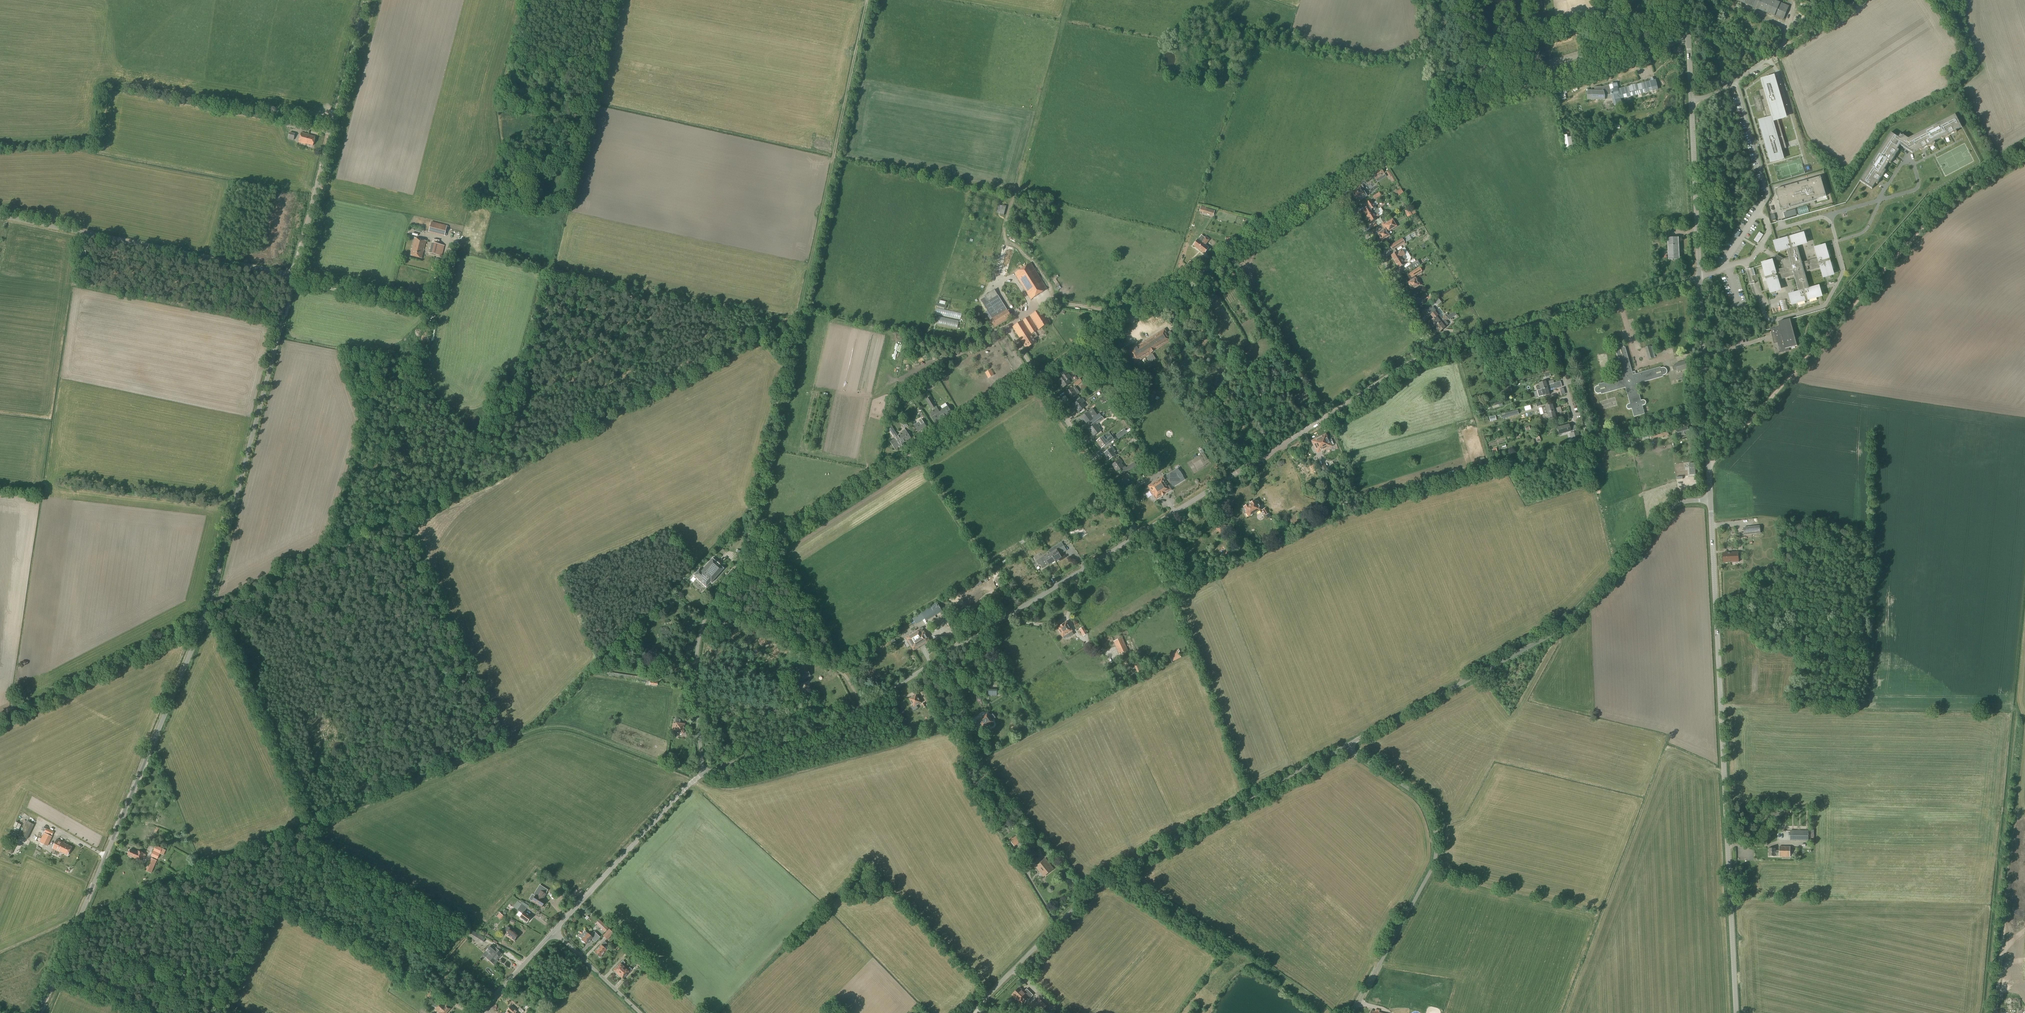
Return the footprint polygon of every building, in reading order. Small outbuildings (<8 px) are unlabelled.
[(1772,0),(1736,0),(1774,16),(1774,17),(1783,20),(1789,6),(1780,3),(1772,0)] [(1767,143),(1772,162),(1784,158),(1782,150),(1786,148),(1778,120),(1785,118),(1779,99),(1778,95),(1773,77),(1761,80),(1763,89),(1759,90),(1767,119),(1760,121),(1766,139),(1767,143)] [(1654,81),(1653,78),(1650,78),(1650,82),(1637,85),(1635,85),(1632,85),(1632,86),(1619,90),(1617,83),(1609,85),(1602,87),(1595,87),(1595,91),(1588,91),(1587,100),(1605,101),(1605,96),(1612,95),(1614,106),(1622,104),(1620,98),(1657,89),(1655,81),(1654,81)] [(1956,130),(1962,127),(1955,114),(1908,138),(1901,133),(1898,137),(1891,132),(1860,181),(1872,189),(1876,183),(1877,184),(1886,171),(1884,170),(1889,163),(1890,164),(1899,150),(1897,149),(1900,145),(1912,153),(1920,149),(1921,150),(1935,143),(1934,142),(1942,138),(1942,139),(1956,132),(1956,130)] [(313,146),(315,137),(308,135),(301,133),(298,143),(305,145),(306,144),(313,146)] [(1376,179),(1383,174),(1380,169),(1373,173),(1376,179)] [(1781,209),(1826,196),(1820,177),(1775,190),(1781,209)] [(1362,192),(1361,189),(1362,188),(1360,185),(1366,182),(1364,179),(1356,184),(1358,187),(1351,192),(1354,196),(1353,196),(1354,198),(1355,198),(1356,199),(1359,196),(1361,199),(1367,196),(1364,191),(1362,192)] [(1367,207),(1362,210),(1366,216),(1375,211),(1373,208),(1376,207),(1372,200),(1365,204),(1367,207)] [(1375,211),(1366,216),(1370,223),(1376,219),(1376,218),(1379,217),(1378,214),(1380,213),(1380,211),(1378,209),(1375,211)] [(1795,210),(1783,213),(1785,218),(1796,215),(1795,210)] [(1380,217),(1376,220),(1377,223),(1376,223),(1378,225),(1381,223),(1383,222),(1386,220),(1384,217),(1381,219),(1380,217)] [(1382,241),(1389,236),(1385,229),(1386,229),(1387,231),(1388,232),(1390,231),(1397,226),(1393,219),(1392,219),(1392,218),(1386,221),(1383,223),(1381,224),(1384,229),(1377,234),(1382,241)] [(444,236),(445,231),(447,226),(431,222),(429,232),(444,236)] [(1759,232),(1753,240),(1758,243),(1763,235),(1759,232)] [(1801,263),(1796,246),(1805,244),(1802,234),(1775,242),(1778,251),(1787,249),(1791,263),(1788,262),(1786,265),(1789,267),(1775,271),(1772,262),(1763,265),(1770,291),(1780,289),(1777,280),(1794,275),(1799,292),(1791,295),(1793,304),(1820,297),(1817,287),(1809,289),(1804,273),(1821,268),(1823,276),(1833,273),(1825,247),(1815,250),(1818,258),(1801,263)] [(1204,237),(1201,235),(1198,239),(1193,245),(1204,254),(1209,248),(1205,245),(1209,240),(1210,239),(1206,236),(1205,237),(1204,237)] [(421,258),(426,241),(414,238),(409,255),(421,258)] [(1393,250),(1405,243),(1402,238),(1390,246),(1393,250)] [(1669,260),(1679,259),(1678,238),(1668,238),(1669,260)] [(439,256),(442,245),(432,242),(429,253),(439,256)] [(1395,262),(1406,255),(1405,255),(1402,249),(1397,252),(1391,255),(1395,262)] [(1406,255),(1395,262),(1398,268),(1405,265),(1404,264),(1407,262),(1406,259),(1407,257),(1406,255)] [(1409,272),(1414,269),(1420,265),(1418,260),(1406,267),(1407,268),(1402,271),(1404,273),(1408,271),(1409,272)] [(1044,296),(1041,293),(1047,289),(1031,263),(1014,273),(1031,300),(1037,296),(1039,300),(1044,296)] [(1419,267),(1406,275),(1409,279),(1411,281),(1408,283),(1412,290),(1420,285),(1415,278),(1414,276),(1422,271),(1419,267)] [(995,328),(1012,317),(994,290),(984,296),(985,297),(981,300),(992,318),(989,319),(995,328)] [(1433,299),(1431,296),(1428,298),(1427,297),(1421,301),(1424,305),(1430,301),(1433,299)] [(1778,302),(1781,311),(1788,309),(1786,300),(1778,302)] [(1436,327),(1447,317),(1445,315),(1441,317),(1433,307),(1427,311),(1430,315),(1433,319),(1431,321),(1436,327)] [(1026,348),(1036,342),(1031,334),(1050,322),(1042,308),(1022,320),(1023,321),(1012,327),(1026,348)] [(1163,323),(1168,320),(1163,312),(1158,315),(1163,323)] [(1436,327),(1440,332),(1445,327),(1449,324),(1446,321),(1448,319),(1449,320),(1452,318),(1457,315),(1455,312),(1450,315),(1447,317),(1436,327)] [(1797,345),(1790,319),(1778,322),(1779,327),(1770,329),(1774,343),(1777,342),(1780,352),(1776,353),(1777,354),(1789,350),(1789,348),(1797,346),(1797,345)] [(944,320),(943,326),(958,328),(959,322),(944,320)] [(1166,333),(1164,330),(1128,352),(1135,363),(1171,340),(1170,339),(1173,337),(1170,331),(1166,333)] [(1624,348),(1623,346),(1622,345),(1620,344),(1618,345),(1617,346),(1617,348),(1617,350),(1616,351),(1624,378),(1599,385),(1600,386),(1597,387),(1596,388),(1595,390),(1595,391),(1596,392),(1597,392),(1599,393),(1601,392),(1602,394),(1626,387),(1631,404),(1628,405),(1628,406),(1627,407),(1627,408),(1628,408),(1630,409),(1632,408),(1634,416),(1644,413),(1642,405),(1644,405),(1645,403),(1645,402),(1645,401),(1644,401),(1643,401),(1641,401),(1636,384),(1662,376),(1662,375),(1664,375),(1665,374),(1666,373),(1666,372),(1666,371),(1666,370),(1665,369),(1662,368),(1660,369),(1660,368),(1633,376),(1625,348),(1624,348)] [(1649,360),(1654,358),(1650,346),(1645,347),(1649,360)] [(1149,363),(1156,359),(1152,354),(1146,358),(1149,363)] [(1678,372),(1688,369),(1685,361),(1675,363),(1676,365),(1672,366),(1674,371),(1677,370),(1678,372)] [(1063,388),(1070,382),(1068,380),(1071,377),(1065,370),(1059,375),(1061,378),(1058,381),(1063,388)] [(1087,381),(1092,377),(1088,372),(1083,376),(1087,381)] [(1537,391),(1554,386),(1554,383),(1553,380),(1546,382),(1545,381),(1538,383),(1539,385),(1535,386),(1537,391)] [(928,391),(934,387),(930,382),(925,385),(928,391)] [(1502,394),(1511,391),(1510,387),(1509,384),(1500,386),(1502,394)] [(1554,386),(1537,391),(1538,397),(1542,396),(1542,397),(1549,395),(1548,390),(1555,388),(1554,386)] [(1071,400),(1078,394),(1075,391),(1076,390),(1074,387),(1065,393),(1071,400)] [(932,409),(936,406),(930,397),(926,399),(932,409)] [(1078,412),(1085,406),(1083,403),(1084,402),(1081,399),(1073,405),(1078,412)] [(1547,413),(1561,409),(1560,407),(1553,409),(1552,404),(1545,406),(1541,407),(1543,414),(1547,413)] [(938,410),(943,417),(951,412),(948,406),(942,409),(941,408),(938,410)] [(923,415),(919,408),(916,410),(920,415),(918,418),(917,419),(919,422),(914,425),(918,432),(926,426),(923,421),(926,419),(924,415),(923,415)] [(943,417),(938,410),(937,408),(929,413),(931,416),(935,422),(943,417)] [(1097,415),(1092,408),(1088,411),(1088,412),(1081,417),(1086,424),(1093,419),(1093,418),(1094,417),(1096,420),(1101,417),(1099,414),(1097,415)] [(1547,413),(1543,414),(1544,415),(1544,416),(1545,417),(1546,417),(1548,417),(1549,420),(1556,418),(1554,414),(1562,411),(1561,409),(1547,413)] [(1506,418),(1519,414),(1517,410),(1505,413),(1506,418)] [(1094,436),(1101,431),(1098,427),(1099,427),(1098,424),(1104,419),(1102,416),(1091,425),(1092,426),(1089,429),(1094,436)] [(899,419),(903,425),(905,428),(908,426),(906,423),(902,417),(899,419)] [(1559,434),(1570,431),(1571,433),(1569,434),(1571,442),(1580,440),(1578,431),(1574,432),(1572,426),(1569,427),(1569,425),(1557,428),(1559,434)] [(1678,437),(1689,434),(1687,426),(1676,429),(1678,437)] [(1661,437),(1669,435),(1667,428),(1660,430),(1649,433),(1651,439),(1661,436),(1661,437)] [(901,433),(898,435),(903,443),(911,438),(907,431),(907,432),(905,429),(901,432),(903,434),(901,435),(901,433)] [(1113,439),(1109,433),(1104,436),(1103,436),(1096,441),(1101,448),(1108,443),(1108,442),(1113,439)] [(903,443),(898,435),(897,435),(896,434),(893,435),(895,439),(890,442),(894,449),(903,443)] [(1317,453),(1331,446),(1326,435),(1312,441),(1317,453)] [(1109,460),(1116,455),(1114,452),(1115,451),(1112,447),(1104,453),(1109,460)] [(1124,467),(1121,463),(1122,463),(1120,459),(1111,465),(1117,472),(1120,470),(1123,475),(1137,466),(1134,462),(1126,468),(1125,466),(1124,467)] [(1179,472),(1178,469),(1167,476),(1168,479),(1165,481),(1163,477),(1149,486),(1152,491),(1151,492),(1154,496),(1156,499),(1171,490),(1168,486),(1171,484),(1173,486),(1184,479),(1182,477),(1183,476),(1180,471),(1179,472)] [(1731,471),(1722,471),(1723,484),(1731,483),(1731,471)] [(1123,482),(1131,477),(1127,473),(1120,477),(1123,482)] [(1738,500),(1742,500),(1742,496),(1732,495),(1731,515),(1738,515),(1738,500)] [(1256,502),(1255,501),(1254,501),(1252,501),(1251,502),(1251,503),(1248,505),(1246,504),(1245,505),(1245,507),(1243,507),(1246,512),(1248,517),(1250,516),(1251,516),(1252,516),(1252,515),(1253,515),(1252,514),(1254,514),(1262,509),(1257,501),(1256,502)] [(1744,535),(1760,533),(1760,526),(1743,528),(1744,535)] [(1061,542),(1048,550),(1051,554),(1055,561),(1061,557),(1060,555),(1067,550),(1064,546),(1061,542)] [(1723,562),(1738,562),(1738,552),(1723,552),(1723,562)] [(1044,556),(1036,561),(1039,565),(1040,564),(1042,568),(1048,564),(1049,565),(1055,561),(1051,554),(1045,557),(1044,556)] [(711,583),(724,569),(712,558),(700,572),(698,570),(693,576),(697,579),(697,580),(706,587),(710,582),(711,583)] [(941,611),(938,605),(937,604),(934,606),(922,613),(926,620),(941,611)] [(1074,635),(1072,631),(1066,622),(1057,628),(1063,637),(1068,634),(1070,637),(1074,635)] [(1083,637),(1087,634),(1084,626),(1079,629),(1083,637)] [(913,633),(906,638),(913,651),(930,641),(924,631),(923,632),(922,630),(923,629),(922,628),(920,629),(916,631),(915,630),(912,632),(913,633)] [(1119,654),(1128,651),(1122,638),(1113,641),(1119,654)] [(1172,662),(1181,658),(1178,652),(1180,652),(1179,650),(1168,655),(1172,662)] [(1133,662),(1138,675),(1144,672),(1139,660),(1133,662)] [(793,670),(791,666),(786,669),(791,680),(797,677),(798,679),(796,681),(800,686),(805,683),(804,679),(810,676),(806,669),(796,675),(794,670),(793,670)] [(648,681),(649,678),(600,671),(599,674),(648,681)] [(913,711),(918,708),(916,705),(921,703),(916,695),(909,699),(913,705),(911,707),(913,711)] [(989,716),(987,714),(978,721),(980,724),(979,725),(981,726),(980,727),(982,729),(983,730),(989,726),(990,727),(991,727),(992,727),(993,726),(994,725),(994,724),(994,723),(994,722),(992,720),(995,718),(993,714),(989,716)] [(679,724),(680,723),(680,720),(676,719),(675,723),(672,723),(671,731),(675,732),(679,733),(679,734),(681,734),(683,733),(684,725),(679,724)] [(27,839),(35,825),(27,821),(19,835),(27,839)] [(1809,841),(1809,830),(1790,830),(1790,840),(1809,841)] [(47,847),(52,837),(44,833),(41,838),(39,843),(47,847)] [(68,855),(72,847),(64,843),(57,839),(52,849),(60,852),(68,855)] [(12,854),(16,845),(12,843),(9,850),(8,852),(12,854)] [(156,845),(151,857),(157,860),(157,859),(159,855),(160,854),(162,848),(156,845)] [(1027,860),(1035,854),(1028,846),(1020,852),(1027,860)] [(1790,857),(1790,846),(1779,846),(1779,851),(1775,850),(1775,848),(1769,848),(1769,856),(1775,856),(1775,855),(1779,856),(1779,857),(1790,857)] [(138,853),(130,849),(128,856),(135,859),(140,862),(144,854),(139,851),(138,853)] [(151,874),(156,863),(157,861),(151,858),(146,871),(151,874)] [(1043,877),(1054,869),(1045,858),(1035,866),(1043,877)] [(542,899),(545,894),(540,891),(537,896),(535,895),(531,902),(535,904),(535,905),(538,907),(539,906),(541,908),(545,901),(542,899)] [(521,904),(518,902),(514,908),(517,910),(519,912),(517,915),(520,917),(520,918),(527,923),(527,922),(528,922),(529,920),(530,918),(523,912),(528,906),(522,902),(521,904)] [(599,919),(595,924),(597,925),(604,932),(608,928),(601,921),(599,919)] [(513,941),(518,935),(513,932),(513,931),(507,926),(504,930),(508,932),(505,935),(513,941)] [(613,933),(609,929),(603,936),(607,940),(613,933)] [(482,944),(485,938),(471,930),(468,935),(482,944)] [(587,934),(586,932),(584,934),(583,934),(579,937),(582,939),(581,940),(582,940),(582,941),(583,942),(584,942),(586,944),(591,939),(592,940),(597,935),(594,932),(590,936),(587,933),(587,934)] [(603,948),(606,945),(604,942),(601,945),(594,952),(598,956),(598,957),(599,957),(599,958),(600,958),(601,957),(601,956),(606,950),(603,948)] [(492,945),(486,951),(490,955),(487,958),(494,965),(498,961),(497,960),(502,954),(501,953),(503,950),(498,946),(496,948),(492,945)] [(622,966),(625,963),(623,961),(619,964),(614,970),(616,972),(615,973),(617,975),(624,968),(622,966)] [(624,968),(617,975),(620,977),(621,976),(623,979),(629,973),(632,969),(630,967),(626,971),(624,968)] [(434,1000),(436,997),(439,992),(430,987),(427,993),(428,994),(427,996),(434,1000)] [(1021,1003),(1028,996),(1019,988),(1012,995),(1021,1003)] [(441,1002),(434,1010),(438,1012),(447,1012),(450,1009),(446,1006),(441,1002)] [(1043,1010),(1034,1002),(1028,1008),(1032,1012),(1040,1012),(1043,1010)]
